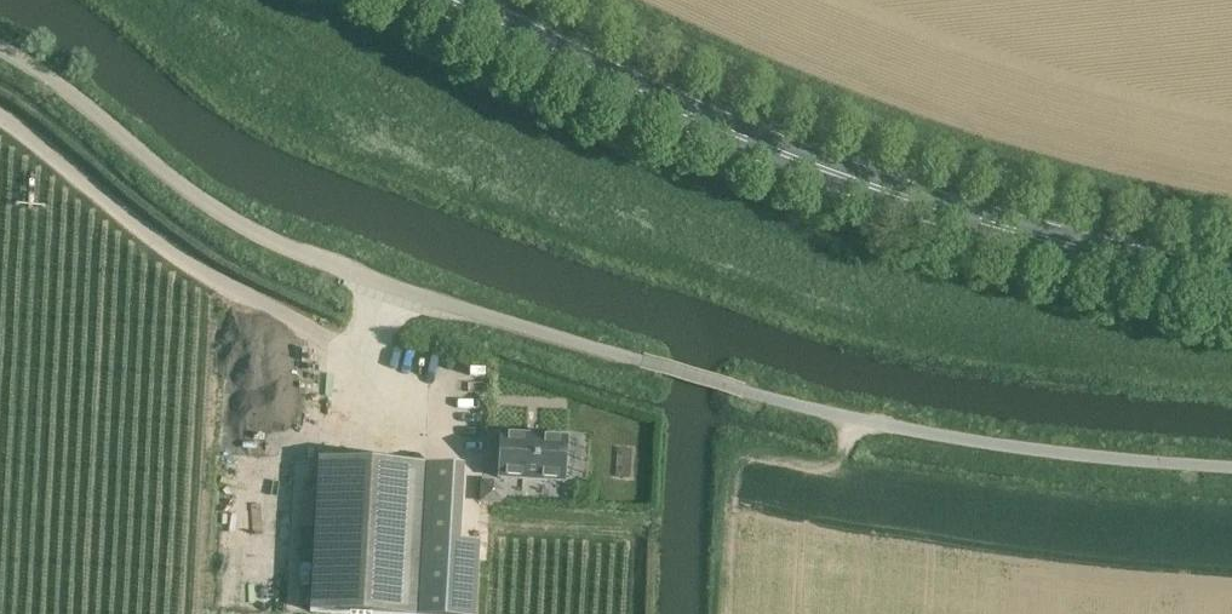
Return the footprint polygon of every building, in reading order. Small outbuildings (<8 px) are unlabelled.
[(501,434),(498,478),(564,482),(566,438),(501,434)] [(310,612),(354,613),(417,613),(426,465),(319,459),(310,612)] [(417,613),(478,613),(481,562),(449,560),(455,467),(426,465),(417,613)] [(481,479),(480,501),(506,502),(506,492),(505,492),(494,482),(494,480),(481,479)]
